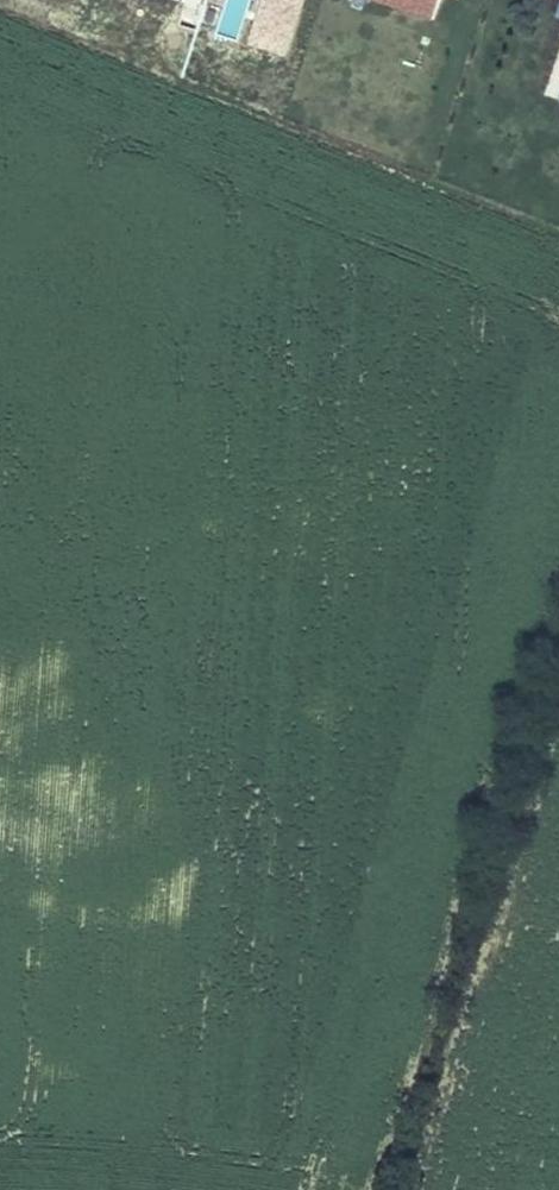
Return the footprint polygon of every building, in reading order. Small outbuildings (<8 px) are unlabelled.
[(440,0),(374,0),(372,6),(431,26),(440,0)]
